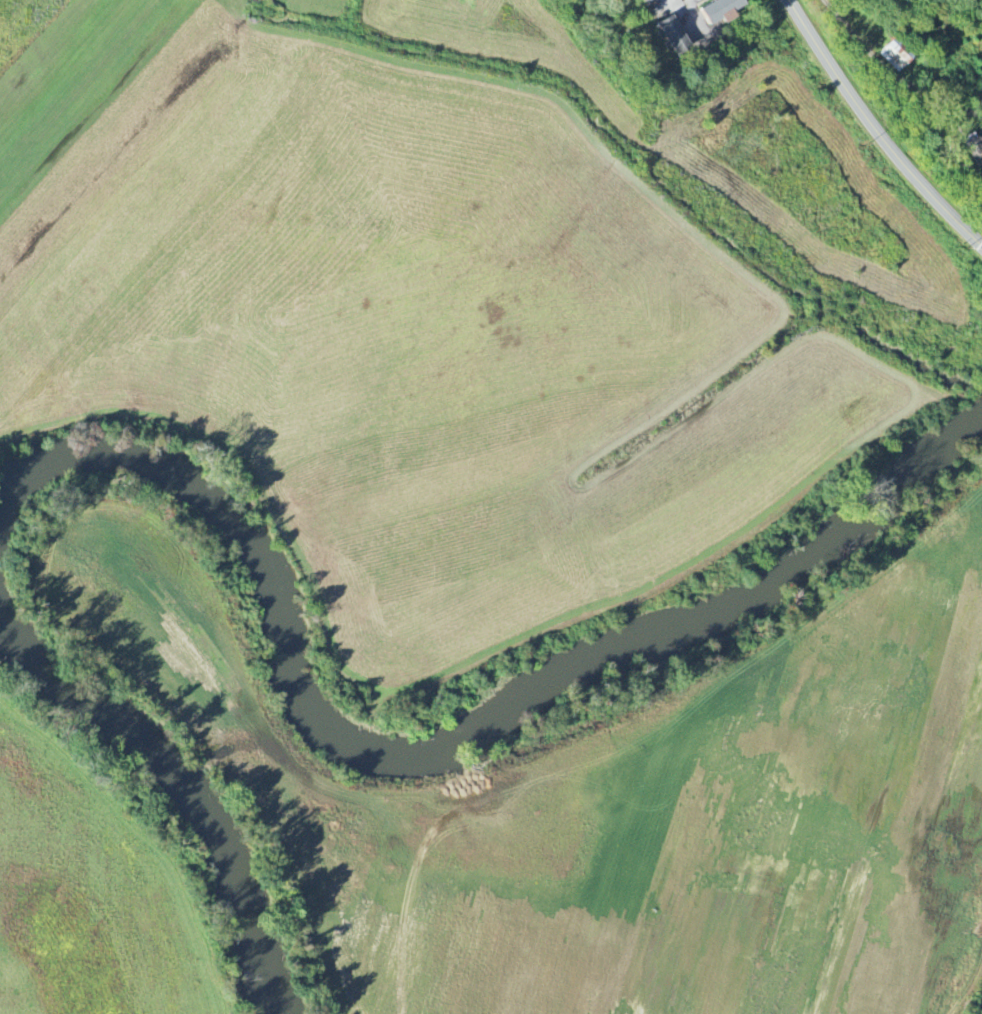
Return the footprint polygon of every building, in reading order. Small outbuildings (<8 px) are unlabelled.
[(747,7),(744,0),(720,0),(701,8),(709,27),(725,21),(726,25),(738,20),(736,12),(747,7)] [(659,24),(677,57),(692,49),(675,16),(659,24)] [(915,58),(895,38),(878,55),(897,75),(915,58)] [(981,163),(981,140),(967,145),(974,166),(981,163)]
